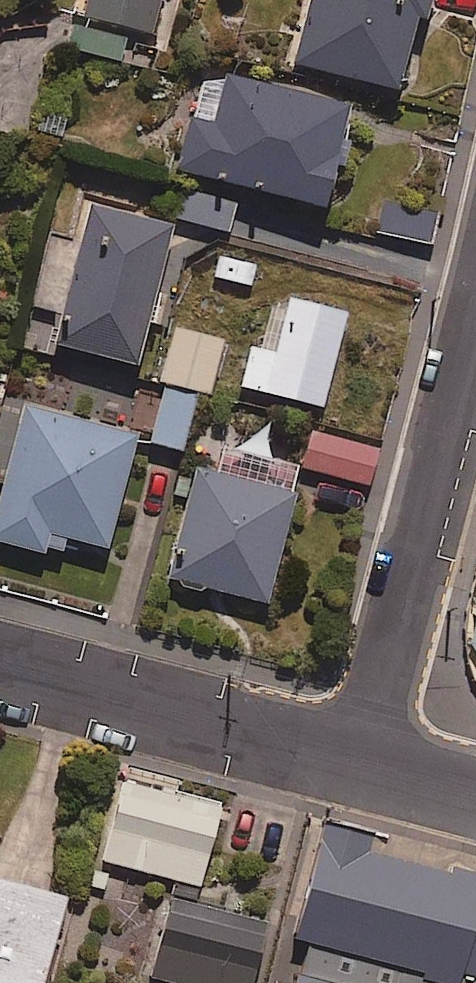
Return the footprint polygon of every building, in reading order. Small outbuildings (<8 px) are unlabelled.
[(80,11),(153,31),(162,0),(83,0),(80,11)] [(283,50),(389,84),(415,5),(423,8),(426,0),(299,0),(283,50)] [(126,36),(75,23),(68,47),(120,61),(126,36)] [(355,110),(228,75),(214,124),(192,118),(178,168),(328,209),(355,110)] [(244,202),(188,184),(177,219),(233,237),(244,202)] [(166,221),(80,196),(39,336),(125,361),(166,221)] [(440,213),(379,203),(373,237),(435,247),(440,213)] [(223,275),(200,267),(186,309),(210,317),(223,275)] [(309,402),(336,307),(276,290),(260,345),(233,337),(222,377),(309,402)] [(205,336),(158,321),(141,375),(187,390),(205,336)] [(184,398),(146,385),(130,435),(167,447),(184,398)] [(120,434),(9,403),(0,435),(0,537),(51,551),(57,529),(91,538),(120,434)] [(307,429),(296,467),(350,481),(361,444),(307,429)] [(279,488),(180,462),(150,575),(249,601),(279,488)] [(221,806),(124,781),(104,861),(201,886),(221,806)] [(299,933),(469,979),(475,954),(475,863),(396,842),(400,824),(334,806),(299,933)] [(65,902),(0,885),(0,982),(44,982),(65,902)] [(173,901),(152,977),(173,982),(253,982),(269,927),(173,901)] [(299,933),(286,982),(475,982),(475,980),(469,979),(299,933)]
